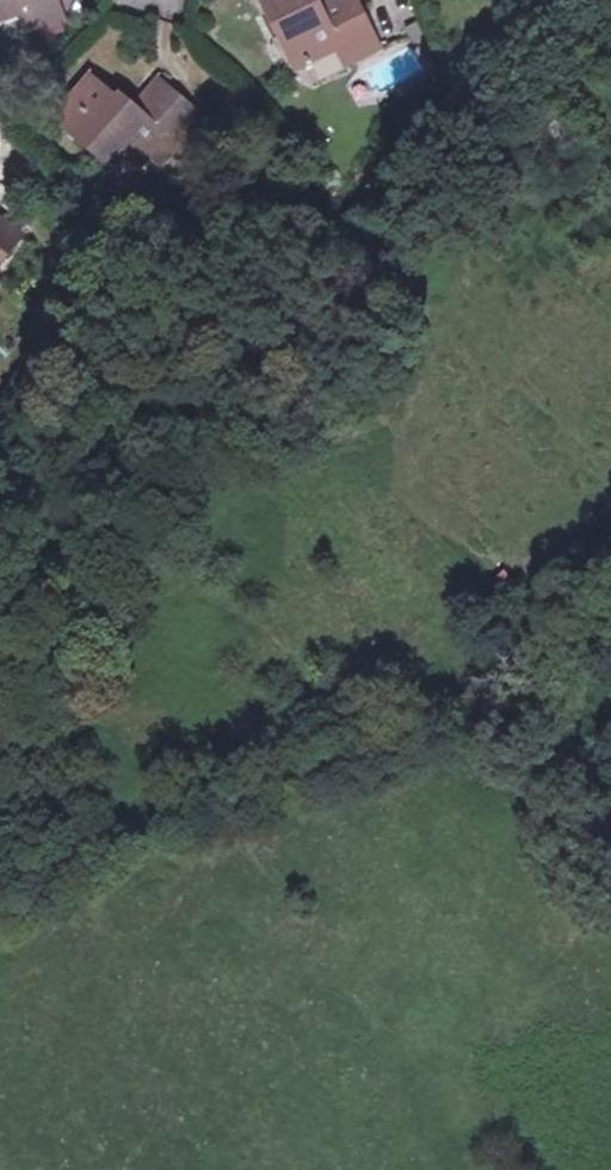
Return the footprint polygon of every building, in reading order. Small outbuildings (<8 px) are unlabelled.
[(68,6),(66,0),(0,0),(0,17),(25,6),(31,22),(68,6)] [(377,42),(357,0),(321,0),(318,1),(317,0),(263,0),(294,63),(335,43),(343,59),(377,42)] [(313,84),(343,69),(335,54),(305,69),(313,84)] [(192,147),(218,117),(170,75),(141,109),(129,98),(131,95),(104,71),(69,112),(138,174),(175,132),(192,147)] [(4,272),(31,233),(0,211),(0,269),(4,272)]
